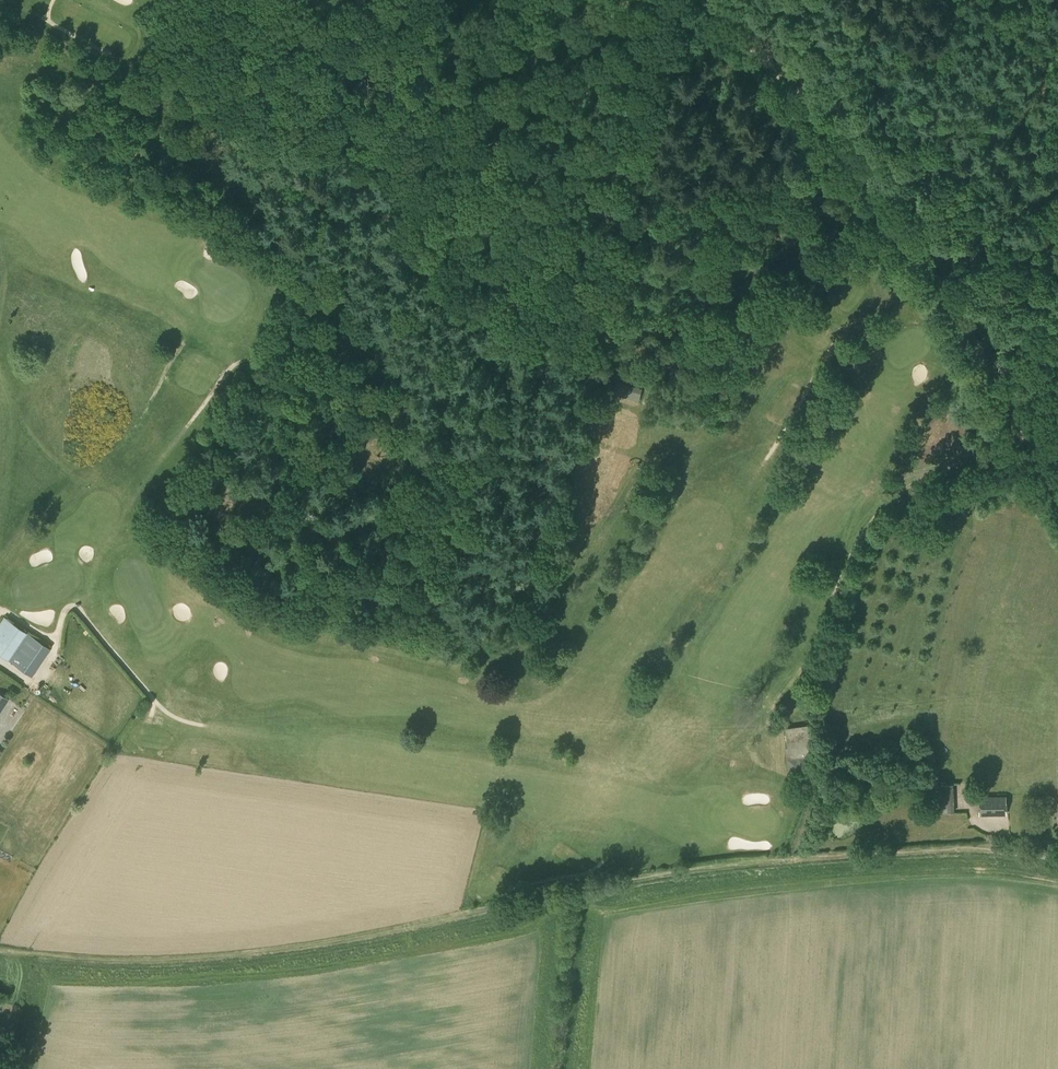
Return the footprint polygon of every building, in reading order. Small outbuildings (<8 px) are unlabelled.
[(641,399),(645,385),(628,379),(623,393),(641,399)] [(27,633),(4,616),(0,622),(0,654),(8,660),(27,633)] [(31,676),(50,649),(27,633),(8,660),(31,676)] [(9,699),(0,694),(0,712),(9,699)] [(791,777),(810,775),(808,755),(813,754),(809,727),(789,730),(791,750),(789,750),(791,760),(788,761),(791,777)] [(941,810),(957,810),(955,782),(940,782),(941,810)] [(980,814),(1006,814),(1006,796),(980,796),(980,814)]
